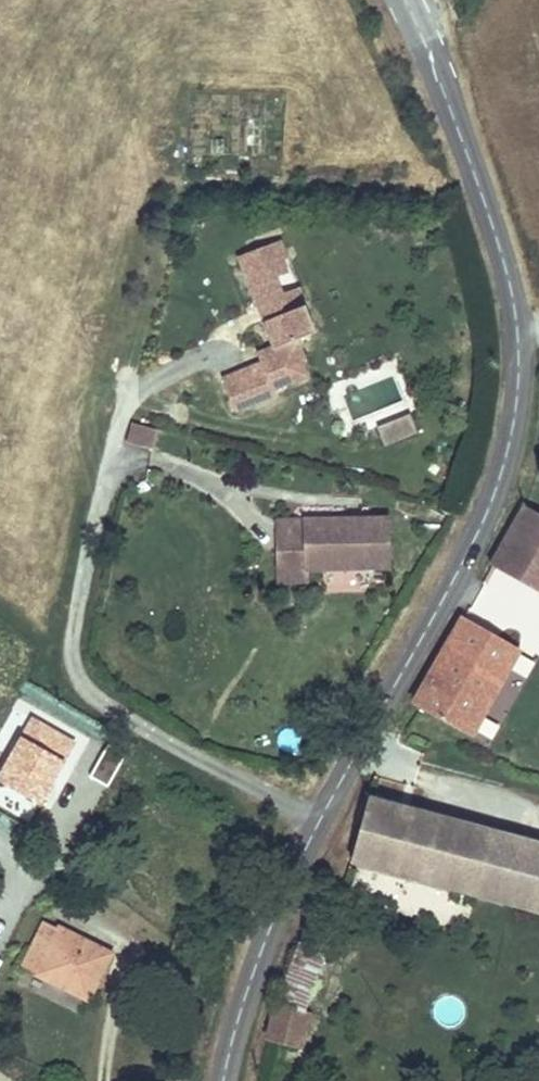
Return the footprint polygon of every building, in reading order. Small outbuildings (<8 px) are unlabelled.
[(278,235),(251,246),(260,268),(244,274),(271,343),(256,349),(259,360),(221,376),(233,407),(272,391),(270,388),(265,373),(302,359),(295,340),(315,331),(297,284),(284,290),(276,274),(283,271),(279,265),(279,260),(287,256),(278,235)] [(260,268),(251,246),(235,252),(244,274),(260,268)] [(302,359),(265,373),(270,388),(307,373),(302,359)] [(400,402),(390,376),(355,390),(354,387),(352,385),(349,384),(345,386),(343,388),(343,391),(344,394),(340,396),(349,421),(400,402)] [(408,413),(375,425),(382,442),(414,430),(408,413)] [(157,428),(129,421),(124,443),(152,449),(157,428)] [(502,534),(538,552),(538,510),(519,500),(502,534)] [(302,516),(275,516),(276,558),(306,557),(306,566),(307,566),(391,564),(389,510),(302,512),(302,516)] [(502,534),(488,563),(538,588),(538,552),(502,534)] [(306,557),(276,558),(276,583),(308,583),(307,566),(306,566),(306,557)] [(457,611),(412,696),(476,730),(521,645),(457,611)] [(456,812),(367,789),(349,857),(438,880),(456,812)] [(438,880),(538,907),(538,834),(456,812),(438,880)] [(40,920),(19,962),(33,969),(31,973),(89,1001),(113,950),(59,924),(57,928),(40,920)] [(301,939),(280,994),(305,1004),(325,948),(301,939)] [(305,1004),(280,994),(265,1035),(289,1044),(305,1004)]
